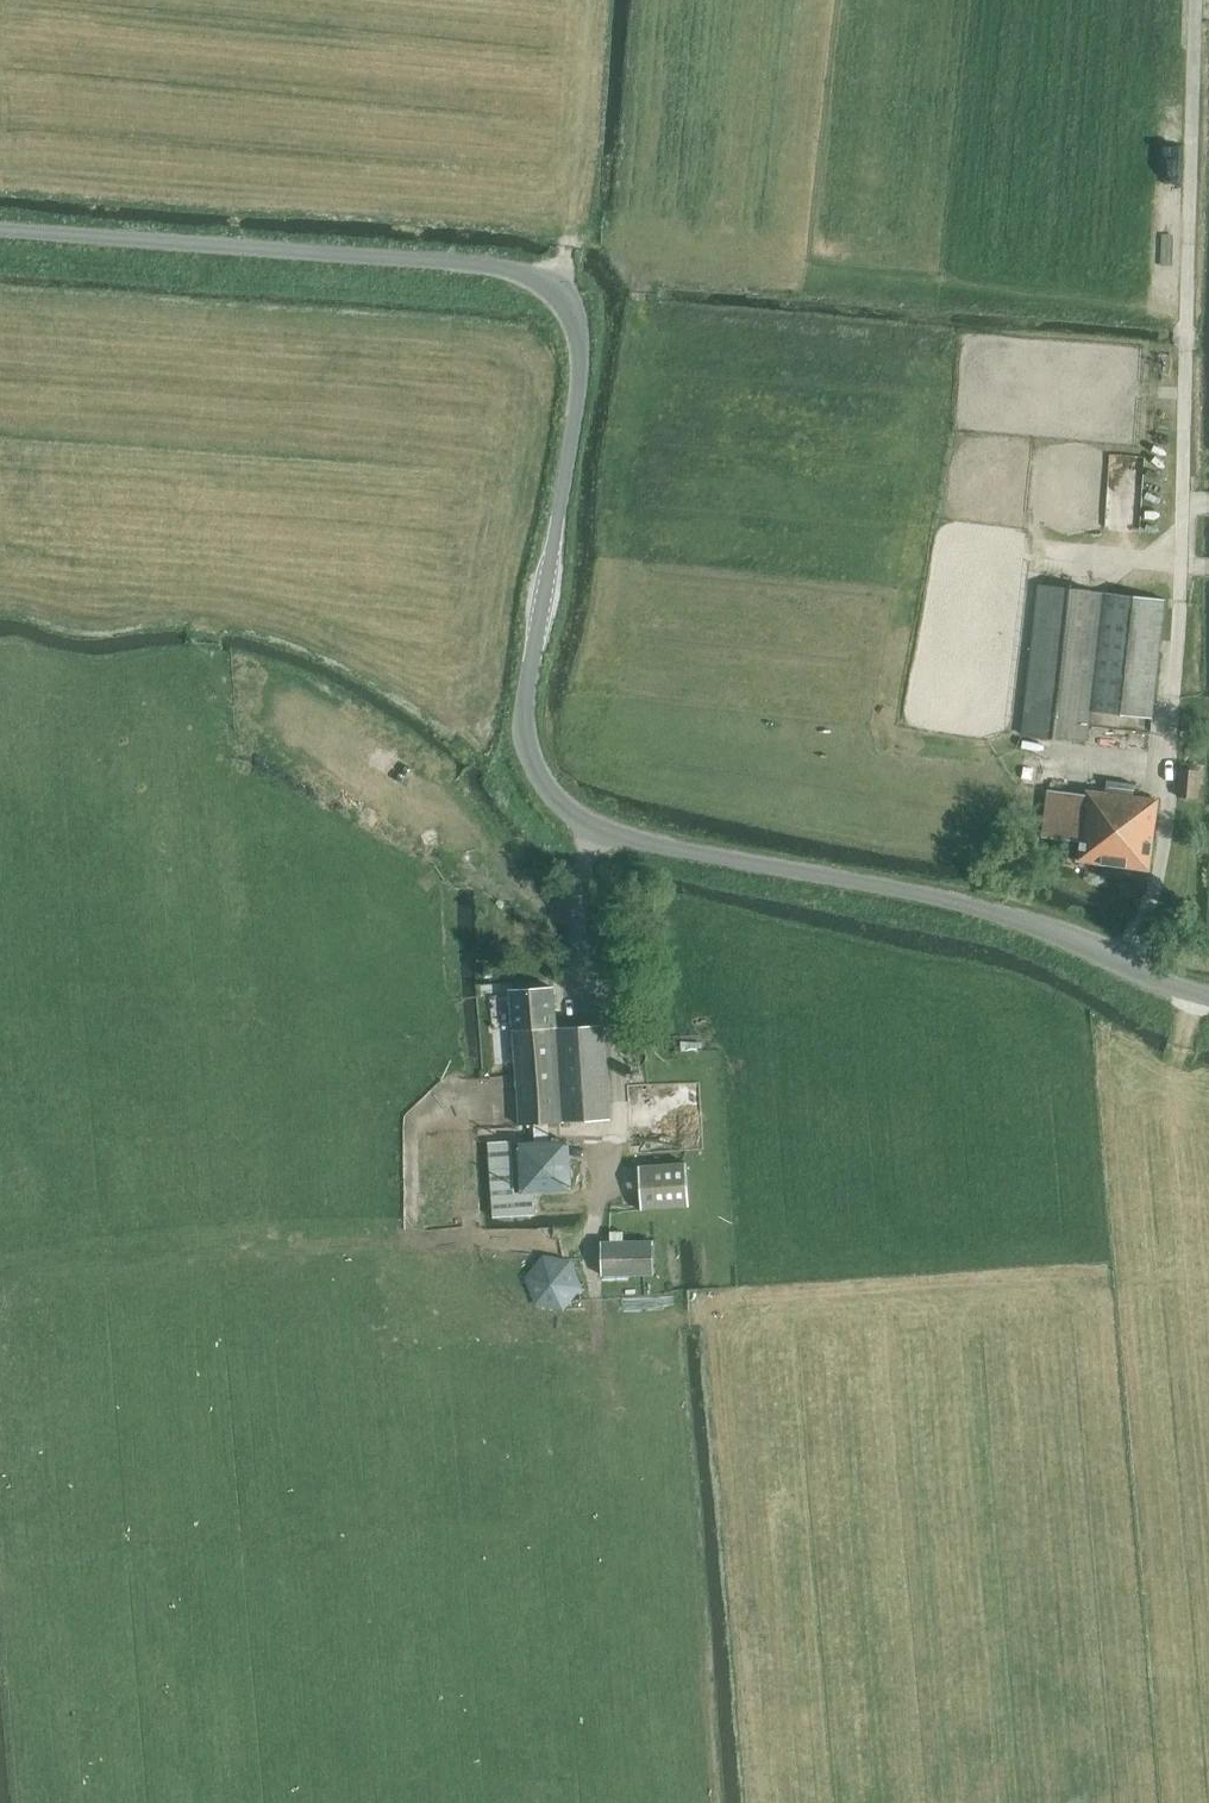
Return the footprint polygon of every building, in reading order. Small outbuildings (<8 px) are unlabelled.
[(1089,741),(1092,710),(1104,592),(1040,585),(1024,734),(1089,741)] [(1167,599),(1104,592),(1092,710),(1154,717),(1167,599)] [(1200,799),(1202,772),(1183,771),(1181,799),(1200,799)] [(1160,800),(1091,789),(1089,795),(1052,792),(1045,839),(1084,843),(1082,861),(1151,872),(1160,800)] [(560,1028),(556,987),(511,989),(521,1125),(614,1120),(607,1026),(560,1028)] [(523,1192),(573,1191),(571,1140),(519,1142),(523,1192)] [(514,1196),(512,1141),(494,1142),(499,1214),(536,1212),(535,1195),(514,1196)] [(688,1162),(640,1165),(643,1209),(691,1206),(688,1162)] [(646,1241),(603,1242),(604,1275),(647,1274),(646,1241)] [(545,1255),(526,1277),(537,1304),(566,1309),(584,1287),(574,1260),(545,1255)]
